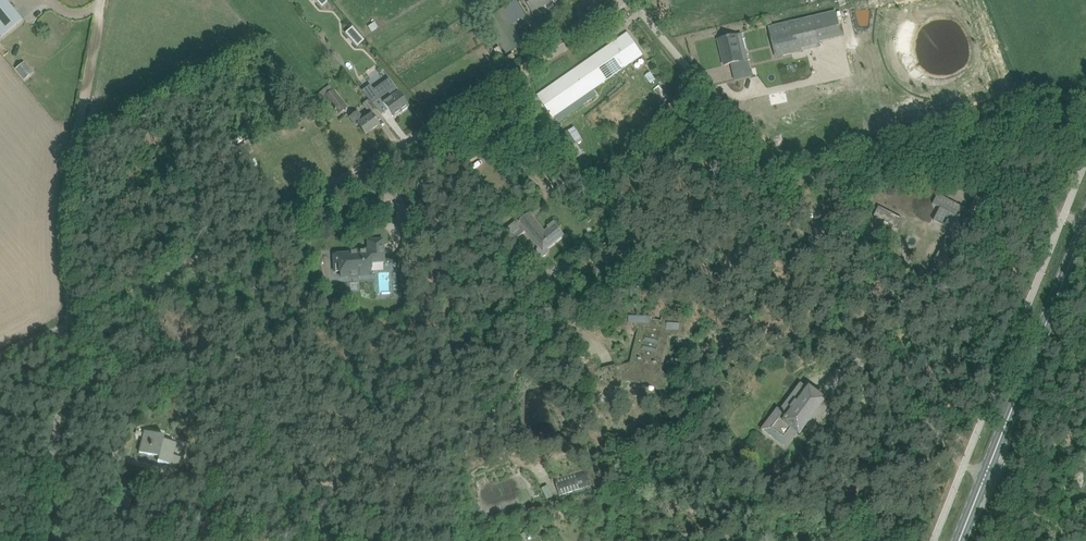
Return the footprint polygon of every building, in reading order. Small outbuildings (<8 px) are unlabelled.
[(6,0),(0,0),(0,35),(2,37),(22,20),(6,0)] [(527,2),(533,11),(551,0),(526,0),(527,2)] [(589,13),(597,8),(593,0),(581,0),(589,13)] [(525,16),(517,2),(487,19),(506,52),(522,43),(511,25),(525,16)] [(765,28),(773,24),(769,16),(761,20),(765,28)] [(775,25),(769,27),(776,56),(821,45),(820,43),(814,16),(775,25)] [(482,27),(478,30),(484,40),(489,37),(482,27)] [(553,118),(621,71),(643,55),(628,33),(538,96),(553,118)] [(738,35),(735,36),(719,40),(725,66),(744,61),(738,35)] [(839,68),(849,66),(846,53),(836,55),(839,68)] [(23,64),(16,69),(24,79),(31,74),(23,64)] [(355,68),(349,73),(359,85),(365,80),(355,68)] [(649,83),(656,81),(653,72),(646,75),(649,83)] [(370,84),(362,90),(373,103),(379,98),(386,107),(393,116),(398,112),(401,111),(401,112),(409,106),(403,97),(395,87),(389,78),(373,89),(370,84)] [(318,95),(317,96),(320,99),(324,96),(325,97),(340,114),(347,108),(332,90),(329,86),(318,95)] [(369,113),(374,108),(368,101),(363,105),(369,113)] [(358,124),(359,126),(365,135),(379,125),(371,114),(364,119),(358,110),(349,116),(356,126),(358,124)] [(569,132),(557,140),(571,162),(584,154),(569,132)] [(585,170),(598,188),(606,182),(593,164),(585,170)] [(904,186),(914,187),(915,176),(905,175),(904,186)] [(936,259),(946,264),(965,228),(960,226),(963,219),(969,222),(974,213),(938,194),(933,204),(941,208),(934,220),(951,229),(936,259)] [(879,206),(874,216),(897,228),(902,218),(879,206)] [(903,237),(915,244),(930,215),(919,209),(903,237)] [(530,214),(519,222),(517,220),(505,230),(510,236),(523,226),(540,247),(538,250),(537,252),(538,254),(540,256),(541,257),(544,257),(546,256),(548,254),(549,251),(548,249),(565,235),(555,223),(544,231),(530,214)] [(339,271),(339,276),(372,274),(371,261),(383,260),(382,240),(368,241),(369,249),(356,250),(357,253),(334,255),(335,271),(339,271)] [(546,271),(538,277),(548,290),(556,284),(546,271)] [(631,363),(622,365),(588,372),(592,392),(629,381),(666,390),(669,376),(662,371),(670,336),(677,335),(679,327),(661,322),(661,321),(654,319),(654,321),(635,316),(633,324),(639,329),(631,363)] [(830,407),(801,385),(781,412),(778,410),(763,429),(785,446),(796,431),(800,433),(807,424),(813,429),(830,407)] [(598,396),(590,398),(592,404),(600,402),(598,396)] [(144,431),(139,452),(158,457),(157,462),(167,464),(172,465),(181,468),(184,458),(180,457),(180,456),(173,454),(174,452),(181,453),(183,445),(163,440),(164,436),(155,434),(144,431)] [(592,485),(588,469),(556,479),(560,495),(592,485)]
